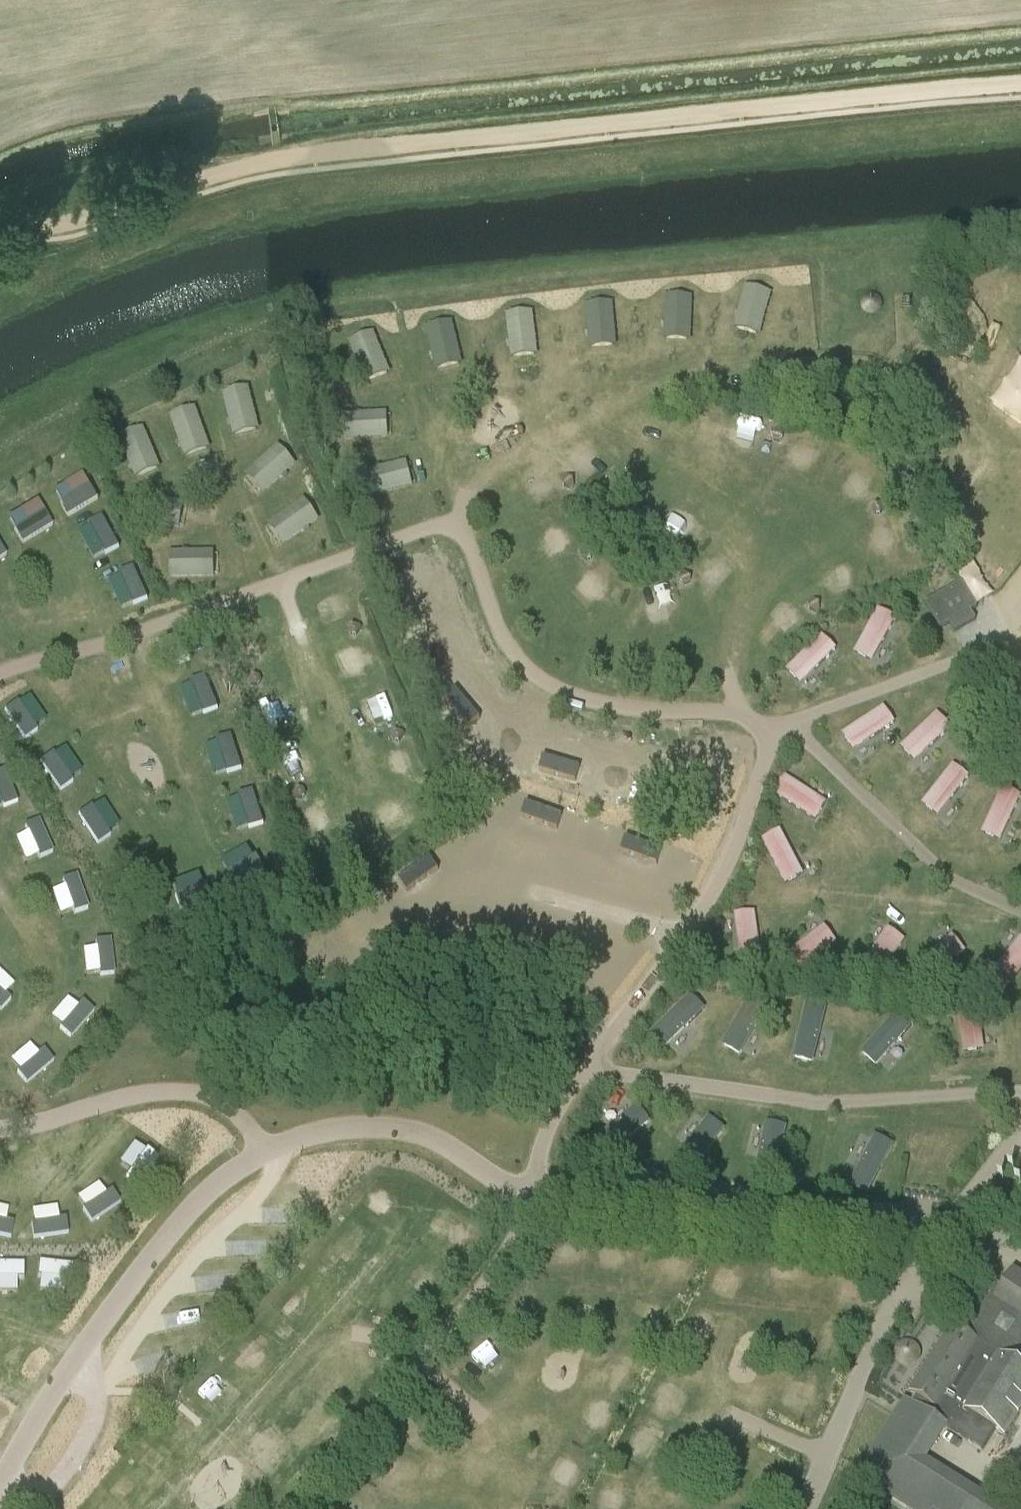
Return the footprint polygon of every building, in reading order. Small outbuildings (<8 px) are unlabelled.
[(748,284),(735,327),(761,335),(774,292),(748,284)] [(666,295),(665,340),(693,341),(694,296),(666,295)] [(590,348),(618,347),(615,302),(588,303),(590,348)] [(510,312),(512,357),(538,355),(536,311),(510,312)] [(434,368),(461,366),(457,322),(431,324),(434,368)] [(366,383),(392,372),(376,331),(350,342),(366,383)] [(226,391),(233,436),(260,432),(253,387),(226,391)] [(171,415),(186,458),(212,449),(198,406),(171,415)] [(390,437),(389,411),(343,413),(345,439),(390,437)] [(743,421),(738,439),(760,445),(765,428),(743,421)] [(145,426),(121,437),(138,478),(163,468),(145,426)] [(264,494),(298,464),(280,444),(246,474),(264,494)] [(370,498),(415,486),(408,460),(363,472),(370,498)] [(69,517),(100,500),(86,474),(55,490),(69,517)] [(140,527),(182,528),(183,498),(141,497),(140,527)] [(268,523),(284,546),(322,520),(306,497),(268,523)] [(9,518),(24,544),(55,526),(40,501),(9,518)] [(80,531),(95,560),(120,546),(105,517),(80,531)] [(8,557),(0,542),(0,561),(8,557)] [(170,550),(171,578),(217,577),(216,549),(170,550)] [(978,608),(962,582),(925,605),(940,631),(950,625),(955,633),(958,631),(976,620),(971,612),(978,608)] [(671,583),(652,586),(656,608),(675,605),(671,583)] [(856,652),(875,661),(897,617),(879,607),(856,652)] [(825,635),(789,670),(803,684),(839,649),(825,635)] [(196,681),(204,713),(220,709),(211,677),(196,681)] [(462,678),(447,685),(453,700),(469,694),(462,678)] [(193,685),(181,690),(193,718),(204,713),(193,685)] [(384,693),(375,699),(391,727),(400,722),(384,693)] [(7,708),(23,738),(49,723),(32,694),(7,708)] [(888,707),(843,729),(852,748),(897,726),(888,707)] [(917,761),(953,727),(938,712),(902,746),(917,761)] [(236,737),(208,743),(214,776),(243,771),(236,737)] [(66,745),(42,761),(61,789),(85,773),(66,745)] [(603,755),(570,805),(589,817),(622,768),(603,755)] [(923,803),(940,817),(972,776),(954,762),(923,803)] [(0,773),(0,807),(18,802),(9,771),(0,773)] [(783,778),(775,797),(821,817),(829,797),(783,778)] [(984,833),(1004,841),(1020,799),(1020,796),(1002,788),(984,833)] [(228,798),(237,831),(265,823),(256,790),(228,798)] [(105,798),(81,814),(99,842),(123,827),(105,798)] [(15,833),(29,862),(56,850),(42,821),(15,833)] [(783,829),(764,838),(786,884),(806,875),(783,829)] [(253,846),(223,859),(234,885),(264,873),(253,846)] [(429,862),(410,878),(446,922),(466,906),(429,862)] [(204,871),(172,882),(182,910),(213,899),(204,871)] [(54,890),(62,916),(90,907),(80,873),(65,878),(67,886),(54,890)] [(759,911),(738,912),(741,965),(762,963),(759,911)] [(797,972),(840,943),(827,925),(785,954),(797,972)] [(868,960),(886,971),(908,938),(890,926),(868,960)] [(954,934),(917,965),(931,982),(968,950),(954,934)] [(114,939),(97,940),(98,949),(86,949),(87,975),(116,974),(114,939)] [(991,973),(1007,987),(1020,972),(1020,940),(991,973)] [(13,999),(7,993),(16,983),(0,967),(0,1008),(2,1010),(13,999)] [(653,1030),(673,1052),(713,1015),(692,993),(653,1030)] [(51,1018),(73,1037),(94,1014),(72,994),(51,1018)] [(807,1002),(796,1055),(820,1060),(832,1007),(807,1002)] [(744,1053),(763,1015),(744,1005),(724,1043),(744,1053)] [(900,1009),(864,1050),(889,1072),(925,1031),(900,1009)] [(961,1017),(965,1052),(987,1050),(983,1015),(961,1017)] [(34,1041),(10,1060),(29,1082),(52,1062),(34,1041)] [(758,1162),(781,1166),(787,1124),(764,1121),(758,1162)] [(875,1192),(894,1142),(873,1134),(853,1184),(875,1192)] [(110,1212),(130,1186),(110,1170),(90,1196),(110,1212)] [(1017,1273),(1014,1270),(1001,1288),(986,1278),(977,1292),(985,1297),(977,1308),(973,1305),(958,1328),(952,1324),(909,1392),(916,1396),(912,1402),(905,1397),(901,1404),(856,1475),(909,1508),(1005,1508),(948,1473),(928,1459),(949,1427),(962,1436),(975,1416),(1003,1433),(1020,1405),(1020,1275),(1017,1273)] [(218,1315),(239,1288),(220,1274),(199,1300),(218,1315)] [(168,1419),(192,1436),(207,1415),(183,1398),(168,1419)] [(220,1485),(231,1508),(232,1508),(254,1499),(243,1474),(220,1485)]
